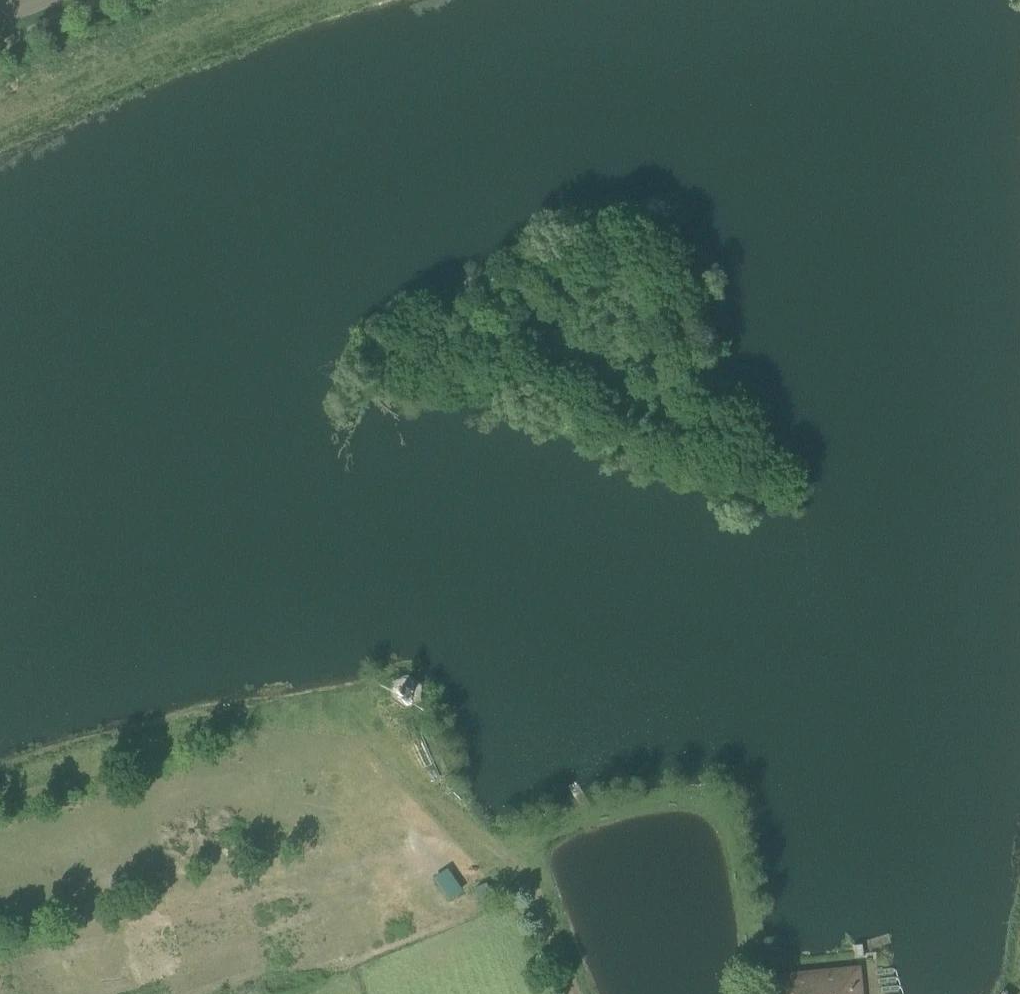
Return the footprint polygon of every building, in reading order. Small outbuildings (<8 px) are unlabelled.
[(484,880),(474,884),(479,894),(489,890),(484,880)] [(772,993),(863,993),(860,968),(770,976),(772,993)]
